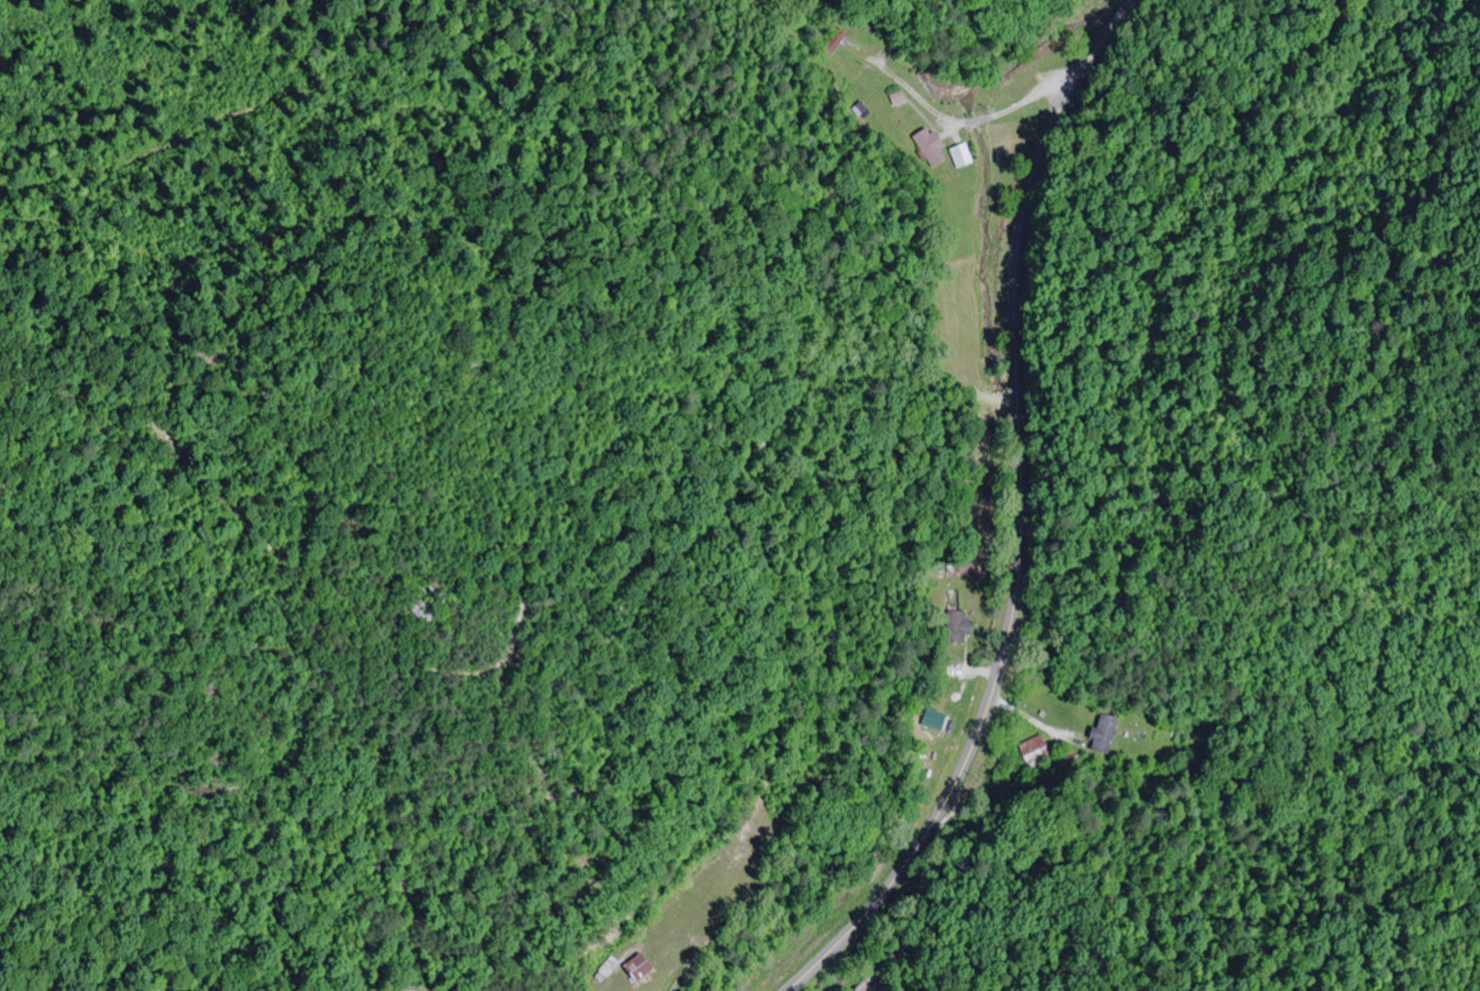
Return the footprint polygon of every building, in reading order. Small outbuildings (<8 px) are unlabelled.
[(848,33),(841,28),(824,53),(831,57),(848,33)] [(896,105),(907,101),(903,92),(892,96),(896,105)] [(937,133),(933,135),(929,128),(915,137),(933,168),(951,157),(937,133)] [(975,163),(968,143),(952,149),(959,169),(975,163)] [(948,573),(973,576),(975,561),(950,558),(948,573)] [(431,622),(440,615),(434,607),(425,613),(431,622)] [(965,654),(965,635),(974,635),(974,620),(968,620),(968,612),(947,612),(946,654),(965,654)] [(1120,719),(1100,713),(1090,751),(1110,756),(1120,719)] [(1016,747),(1024,764),(1050,752),(1042,735),(1016,747)] [(641,984),(657,968),(642,952),(626,967),(641,984)]
